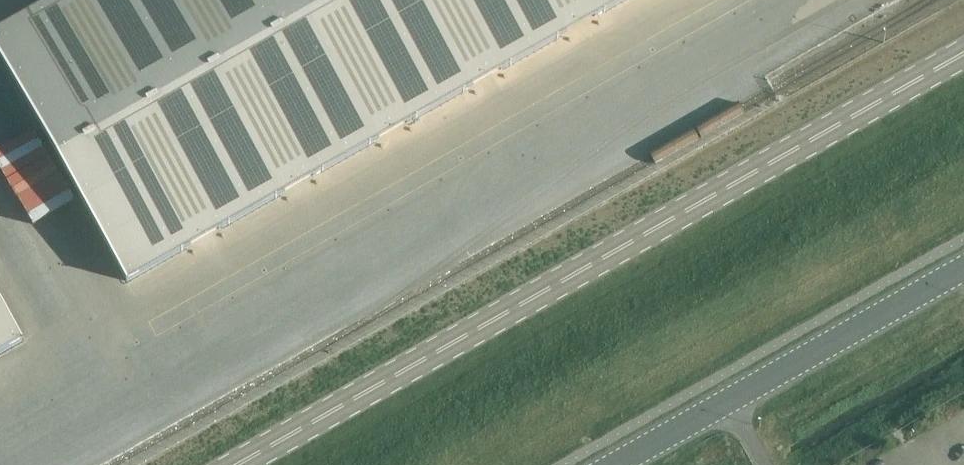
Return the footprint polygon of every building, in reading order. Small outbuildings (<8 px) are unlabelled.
[(0,31),(0,59),(126,282),(624,0),(55,0),(0,31)] [(23,341),(0,301),(0,354),(23,341)]
